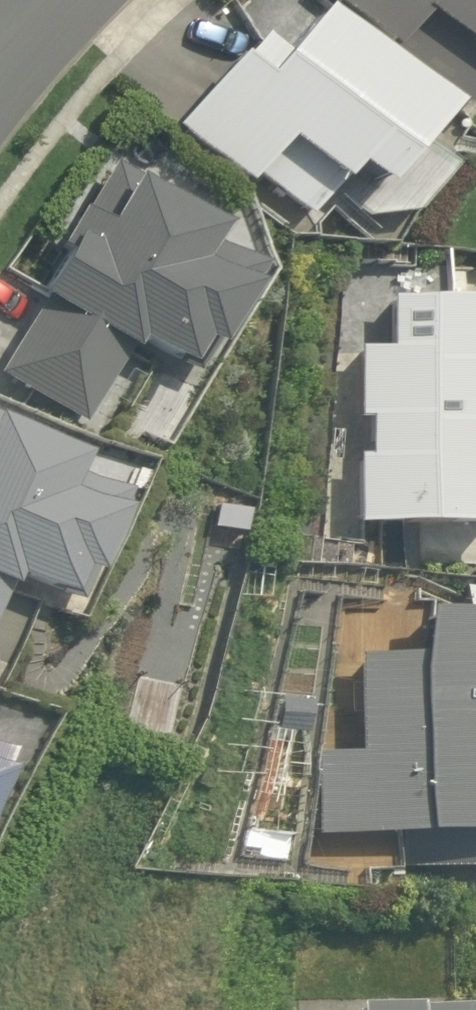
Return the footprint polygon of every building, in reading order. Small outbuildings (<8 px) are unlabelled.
[(459,113),(475,94),(475,0),(329,0),(459,113)] [(436,115),(316,14),(279,57),(258,39),(238,61),(234,58),(173,128),(242,187),(251,177),(301,221),(327,192),(360,221),(405,219),(447,172),(412,144),(436,115)] [(111,166),(83,217),(76,214),(55,251),(60,254),(33,299),(40,303),(0,369),(0,378),(80,427),(124,353),(127,355),(134,345),(178,373),(179,371),(190,378),(203,355),(204,355),(253,271),(207,245),(217,228),(111,166)] [(475,530),(475,302),(386,300),(384,351),(353,351),(353,422),(362,422),(362,459),(351,458),(350,527),(475,530)] [(0,419),(0,595),(2,591),(5,593),(10,581),(71,608),(120,496),(70,474),(80,454),(0,419)] [(475,870),(475,618),(411,618),(411,657),(353,657),(354,755),(313,755),(312,838),(395,840),(395,870),(475,870)]
